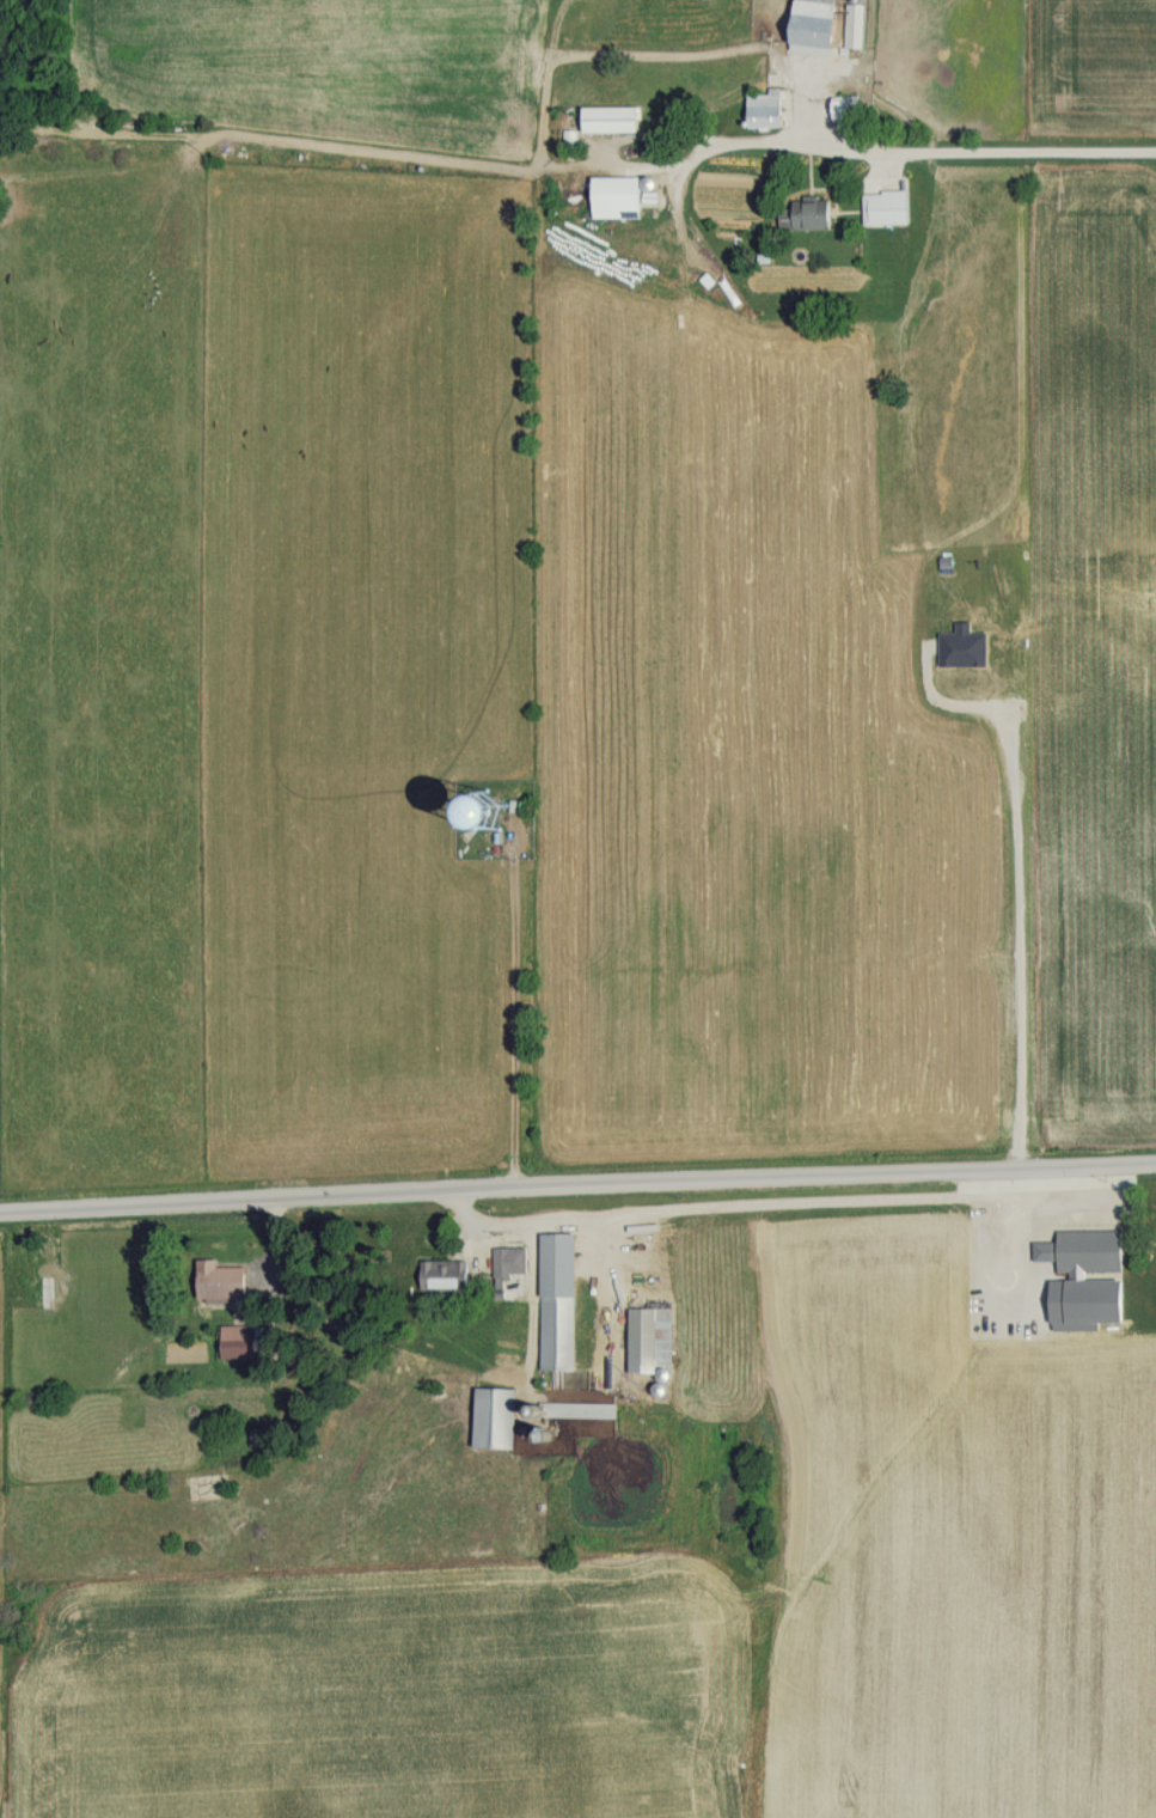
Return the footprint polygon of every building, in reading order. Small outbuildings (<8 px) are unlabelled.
[(795,51),(842,54),(842,47),(867,49),(869,4),(843,2),(843,0),(798,0),(795,51)] [(785,92),(750,92),(750,129),(785,129),(785,92)] [(833,96),(833,121),(865,121),(865,96),(833,96)] [(583,107),(583,133),(641,133),(641,107),(583,107)] [(914,225),(914,192),(866,192),(866,226),(914,225)] [(837,197),(797,197),(797,230),(837,230),(837,197)] [(581,1232),(544,1232),(544,1370),(581,1370),(581,1232)] [(1052,1322),(1133,1323),(1133,1279),(1099,1279),(1099,1234),(1069,1234),(1068,1296),(1052,1296),(1052,1322)] [(495,1248),(495,1273),(530,1273),(530,1248),(495,1248)] [(221,1266),(221,1258),(201,1258),(201,1299),(250,1299),(250,1266),(221,1266)] [(469,1289),(469,1260),(431,1260),(431,1289),(469,1289)] [(41,1278),(41,1308),(54,1308),(54,1278),(41,1278)] [(634,1307),(634,1373),(664,1373),(664,1366),(677,1366),(677,1307),(634,1307)] [(222,1324),(222,1358),(263,1358),(263,1324),(222,1324)] [(478,1448),(519,1448),(519,1387),(478,1387),(478,1448)]
